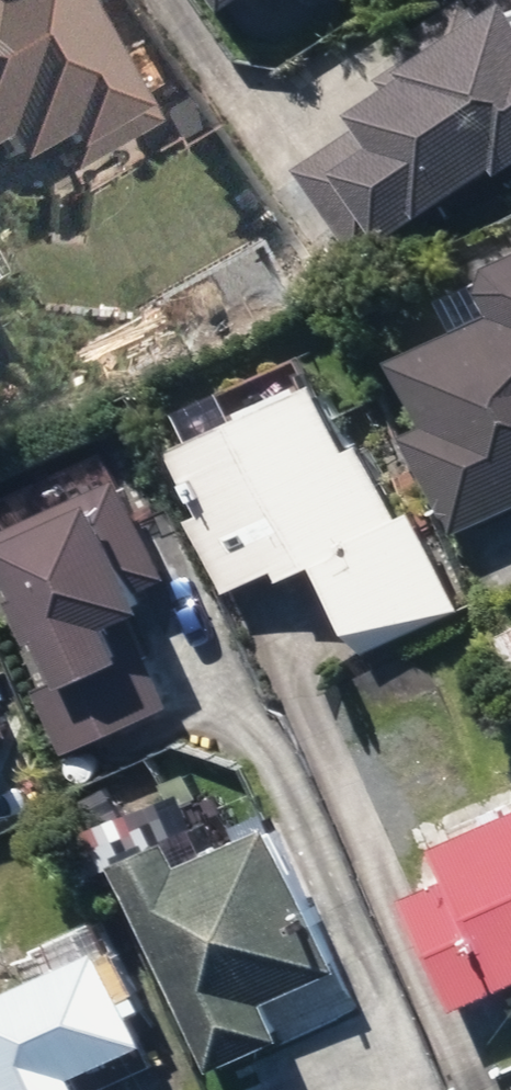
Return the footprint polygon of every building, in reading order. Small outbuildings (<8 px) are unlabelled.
[(3,142),(14,164),(18,169),(51,150),(56,146),(63,158),(74,174),(160,125),(94,12),(88,16),(79,0),(0,0),(0,144),(3,142)] [(389,113),(309,167),(366,254),(411,225),(415,230),(510,168),(510,9),(498,18),(486,0),(478,0),(419,39),(429,54),(395,76),(403,87),(380,102),(389,113)] [(418,352),(448,421),(422,432),(466,533),(510,513),(510,312),(418,352)] [(195,442),(222,508),(205,516),(238,589),(294,564),(299,576),(335,562),(374,650),(469,608),(426,506),(415,511),(382,438),(372,442),(343,377),(195,442)] [(0,536),(0,541),(63,682),(42,692),(70,753),(178,705),(140,619),(172,605),(162,582),(177,575),(134,477),(0,536)] [(19,735),(0,693),(0,744),(19,735)] [(471,1007),(510,989),(510,818),(451,844),(465,874),(420,894),(471,1007)] [(132,858),(223,1069),(292,1038),(276,1004),(354,969),(289,822),(198,863),(185,835),(132,858)] [(90,1075),(165,1042),(152,1013),(160,1010),(118,915),(65,940),(76,965),(0,1000),(0,1045),(20,1089),(97,1089),(90,1075)]
